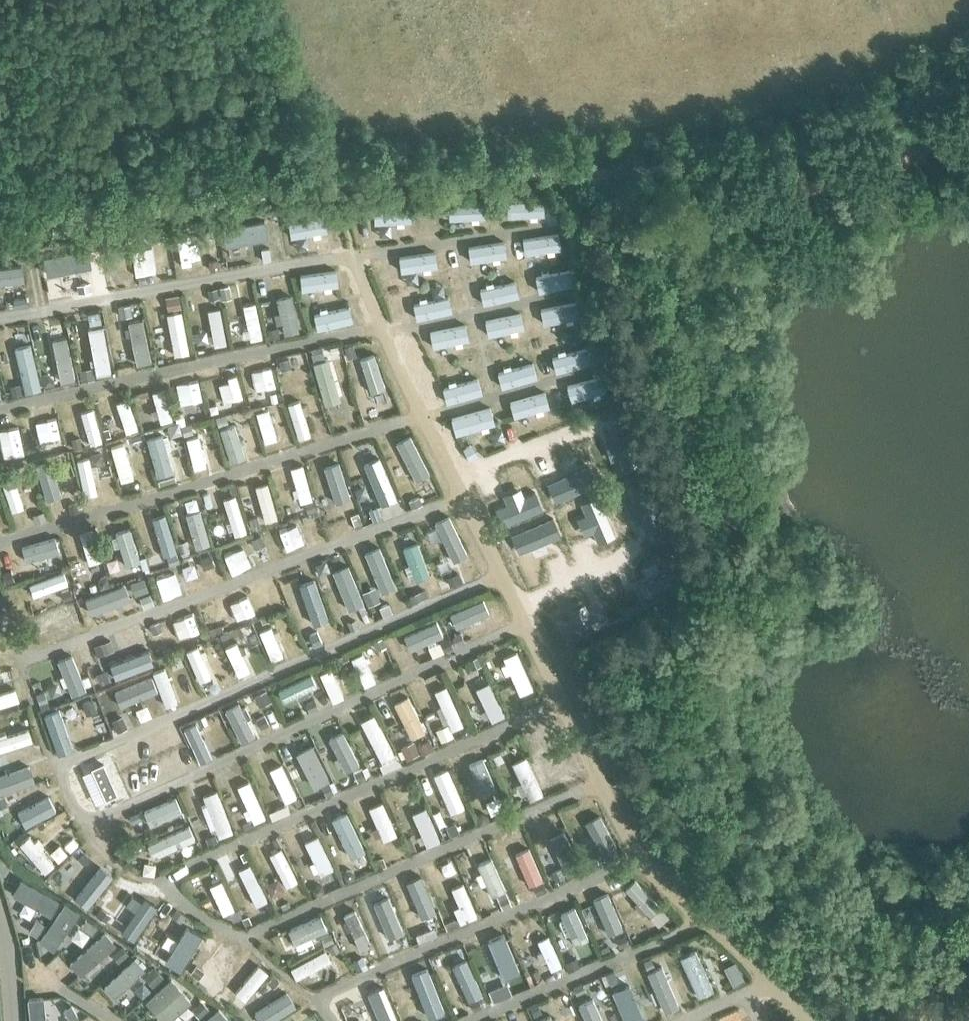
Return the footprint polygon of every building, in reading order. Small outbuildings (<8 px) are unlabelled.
[(561,204),(530,204),(531,216),(561,215),(561,204)] [(503,206),(472,207),(472,219),(504,218),(503,206)] [(444,208),(413,209),(414,221),(445,219),(444,208)] [(394,213),(360,215),(361,227),(395,224),(394,213)] [(320,217),(285,223),(286,234),(322,229),(320,217)] [(242,230),(206,238),(210,256),(236,250),(235,246),(245,244),(242,230)] [(180,271),(192,270),(189,252),(194,251),(192,243),(188,244),(187,239),(176,240),(180,271)] [(134,250),(139,281),(151,279),(145,248),(134,250)] [(551,249),(520,253),(521,265),(552,261),(551,249)] [(91,254),(97,285),(109,282),(105,266),(110,265),(108,256),(104,257),(103,251),(91,254)] [(511,254),(477,259),(479,271),(512,265),(511,254)] [(54,258),(61,287),(72,284),(67,266),(71,266),(71,262),(67,263),(66,256),(54,258)] [(460,262),(428,268),(430,280),(463,274),(460,262)] [(15,267),(21,298),(33,296),(29,278),(32,277),(31,271),(28,272),(27,265),(15,267)] [(572,265),(541,270),(543,282),(574,276),(572,265)] [(410,272),(377,277),(379,289),(412,283),(410,272)] [(526,273),(493,279),(495,290),(528,284),(526,273)] [(478,281),(445,287),(447,298),(480,292),(478,281)] [(333,283),(300,289),(302,301),(335,295),(333,283)] [(422,291),(389,296),(391,308),(424,302),(422,291)] [(285,334),(300,331),(291,295),(276,298),(280,312),(274,313),(277,325),(282,323),(285,334)] [(353,300),(322,307),(325,319),(355,312),(353,300)] [(251,340),(262,337),(255,302),(243,305),(248,329),(244,329),(245,334),(250,333),(251,340)] [(208,310),(215,346),(227,343),(220,308),(208,310)] [(167,314),(175,355),(189,352),(181,311),(167,314)] [(586,311),(557,318),(560,330),(589,322),(586,311)] [(137,364),(151,361),(143,319),(128,322),(129,327),(125,328),(126,336),(131,335),(137,364)] [(542,322),(509,330),(511,341),(544,333),(542,322)] [(97,375),(111,372),(103,326),(88,329),(97,375)] [(492,334),(459,342),(462,353),(494,345),(492,334)] [(563,338),(571,368),(583,364),(574,335),(563,338)] [(53,340),(61,383),(75,380),(67,337),(53,340)] [(532,346),(541,375),(552,372),(543,342),(532,346)] [(16,348),(26,391),(41,388),(30,345),(16,348)] [(443,346),(410,354),(413,366),(445,357),(443,346)] [(496,355),(504,385),(515,382),(507,352),(496,355)] [(340,400),(329,359),(314,363),(325,404),(340,400)] [(459,365),(467,395),(479,392),(470,362),(459,365)] [(222,369),(229,404),(241,402),(234,367),(222,369)] [(356,388),(369,423),(381,419),(367,383),(356,388)] [(189,390),(194,418),(205,416),(200,388),(189,390)] [(153,392),(161,423),(173,419),(164,389),(153,392)] [(604,389),(575,399),(579,410),(608,400),(604,389)] [(546,392),(514,401),(517,412),(549,404),(546,392)] [(117,403),(127,432),(138,428),(128,399),(117,403)] [(288,404),(299,438),(310,435),(304,415),(308,413),(306,406),(302,407),(300,400),(288,404)] [(491,408),(500,438),(511,434),(502,405),(491,408)] [(81,412),(90,444),(102,440),(93,409),(81,412)] [(257,412),(265,442),(277,439),(271,420),(275,419),(274,415),(270,416),(268,409),(257,412)] [(42,419),(50,449),(61,446),(53,416),(42,419)] [(221,426),(232,462),(246,458),(240,439),(244,438),(242,430),(238,431),(235,421),(221,426)] [(4,427),(10,460),(22,457),(16,425),(4,427)] [(401,479),(426,468),(421,457),(410,431),(398,436),(402,444),(398,446),(405,464),(396,468),(401,479)] [(147,437),(157,470),(169,467),(163,449),(168,447),(164,434),(159,435),(159,433),(147,437)] [(187,439),(195,469),(206,466),(198,436),(187,439)] [(111,447),(121,481),(134,478),(124,443),(111,447)] [(362,449),(372,480),(383,477),(372,446),(362,449)] [(88,457),(74,462),(83,497),(97,493),(88,457)] [(347,492),(338,462),(327,465),(332,481),(328,483),(331,491),(335,490),(336,495),(347,492)] [(40,468),(50,498),(61,495),(56,478),(60,476),(58,468),(53,469),(52,464),(40,468)] [(312,499),(303,465),(291,468),(296,489),(293,490),(295,497),(299,495),(301,502),(312,499)] [(12,510),(24,507),(16,485),(20,483),(19,479),(15,481),(11,470),(0,474),(12,510)] [(568,479),(582,512),(593,507),(579,474),(568,479)] [(275,509),(267,477),(254,480),(259,497),(255,498),(258,508),(261,507),(263,512),(275,509)] [(564,559),(534,481),(489,498),(519,576),(564,559)] [(247,531),(235,495),(223,499),(231,522),(227,523),(229,530),(233,529),(235,535),(247,531)] [(208,544),(198,505),(185,509),(186,515),(183,516),(186,525),(189,524),(196,547),(208,544)] [(625,521),(629,532),(662,521),(658,509),(625,521)] [(176,552),(165,515),(153,518),(164,556),(176,552)] [(140,561),(130,528),(116,533),(126,565),(140,561)] [(80,533),(89,564),(102,560),(92,529),(80,533)] [(22,547),(26,561),(59,552),(55,538),(22,547)] [(597,544),(611,577),(621,573),(608,540),(597,544)] [(155,576),(162,602),(173,599),(166,573),(155,576)] [(64,574),(26,586),(29,597),(50,590),(51,596),(60,593),(59,587),(67,585),(64,574)] [(684,574),(652,588),(656,599),(689,584),(684,574)] [(617,589),(585,603),(590,614),(622,600),(617,589)] [(329,601),(342,629),(353,624),(340,595),(329,601)] [(294,615),(308,644),(319,638),(311,623),(315,621),(311,612),(307,614),(305,610),(294,615)] [(260,631),(272,660),(283,655),(276,640),(282,637),(279,630),(274,632),(271,627),(260,631)] [(225,647),(239,676),(251,670),(237,642),(225,647)] [(187,651),(200,682),(211,677),(203,659),(207,657),(204,650),(200,651),(198,646),(187,651)] [(504,657),(520,694),(533,689),(516,652),(504,657)] [(352,658),(365,687),(376,681),(363,653),(352,658)] [(73,693),(61,663),(51,667),(57,684),(53,686),(56,693),(60,691),(63,698),(73,693)] [(154,672),(166,706),(177,702),(165,668),(154,672)] [(321,674),(333,702),(344,698),(337,682),(341,680),(337,672),(333,673),(331,669),(321,674)] [(130,718),(143,713),(131,678),(118,682),(130,718)] [(476,689),(492,721),(505,715),(489,682),(476,689)] [(452,729),(462,725),(446,686),(435,691),(441,706),(436,708),(443,724),(449,721),(452,729)] [(19,700),(15,689),(0,694),(0,706),(19,700)] [(86,703),(97,730),(108,725),(97,699),(86,703)] [(47,718),(59,749),(70,745),(58,714),(47,718)] [(361,721),(381,760),(394,754),(374,714),(361,721)] [(192,728),(206,755),(217,749),(203,723),(192,728)] [(32,741),(29,729),(7,736),(6,732),(0,734),(0,751),(32,741)] [(547,748),(564,784),(577,778),(560,741),(547,748)] [(340,751),(356,781),(366,776),(351,745),(340,751)] [(98,774),(114,807),(173,779),(158,746),(98,774)] [(512,763),(530,800),(543,793),(526,757),(512,763)] [(469,764),(483,796),(496,790),(483,759),(469,764)] [(311,766),(325,797),(335,792),(321,761),(311,766)] [(270,770),(286,802),(297,796),(281,764),(270,770)] [(34,767),(1,780),(5,791),(39,778),(34,767)] [(434,775),(451,812),(464,806),(447,769),(434,775)] [(265,817),(249,781),(238,786),(248,808),(244,810),(248,819),(252,817),(254,822),(265,817)] [(219,836),(232,831),(217,790),(203,795),(212,818),(207,819),(211,829),(216,828),(219,836)] [(144,811),(150,825),(182,811),(176,797),(144,811)] [(383,840),(396,834),(382,802),(369,807),(377,826),(372,829),(375,838),(381,835),(383,840)] [(12,820),(18,830),(49,814),(44,803),(21,815),(19,810),(14,813),(16,818),(12,820)] [(412,813),(425,841),(427,846),(440,840),(425,807),(412,813)] [(590,824),(608,860),(619,855),(600,818),(590,824)] [(339,827),(353,854),(364,849),(350,821),(339,827)] [(147,844),(153,858),(195,839),(189,825),(147,844)] [(508,834),(523,864),(533,859),(518,829),(508,834)] [(553,837),(570,875),(581,870),(564,832),(553,837)] [(38,840),(35,843),(29,836),(20,844),(45,873),(54,865),(40,849),(43,846),(38,840)] [(321,874),(333,868),(318,836),(305,841),(314,861),(309,864),(313,873),(319,870),(321,874)] [(270,854),(286,886),(297,881),(281,849),(270,854)] [(74,878),(78,881),(72,887),(81,895),(106,867),(97,859),(84,874),(80,871),(74,878)] [(239,870),(256,906),(267,900),(250,864),(239,870)] [(407,878),(424,914),(436,908),(419,873),(407,878)] [(42,908),(43,907),(45,904),(48,905),(53,895),(21,877),(15,887),(38,900),(36,904),(41,907),(42,908)] [(210,886),(223,914),(234,909),(221,881),(210,886)] [(476,886),(486,915),(497,911),(495,905),(498,904),(496,898),(493,899),(487,882),(476,886)] [(476,916),(463,883),(452,888),(459,905),(456,906),(462,921),(465,920),(466,920),(476,916)] [(102,913),(111,921),(133,896),(125,888),(112,902),(108,899),(102,905),(106,909),(102,913)] [(605,915),(594,889),(583,894),(584,896),(579,898),(581,903),(587,901),(594,919),(605,915)] [(675,921),(649,898),(641,908),(645,912),(642,915),(647,919),(650,916),(667,930),(675,921)] [(53,912),(43,907),(42,908),(41,907),(34,921),(45,927),(53,912)] [(140,933),(150,940),(167,914),(157,907),(140,933)] [(60,915),(42,939),(51,946),(70,921),(60,915)] [(381,928),(344,946),(349,956),(358,952),(360,957),(365,955),(363,950),(386,939),(381,928)] [(173,956),(183,962),(200,936),(190,929),(181,944),(176,941),(172,948),(176,951),(173,956)] [(106,930),(95,939),(104,950),(115,941),(106,930)] [(502,948),(506,959),(536,946),(532,936),(522,940),(520,935),(513,938),(515,943),(502,948)] [(559,944),(571,972),(581,967),(576,953),(580,952),(576,942),(572,944),(570,940),(559,944)] [(94,942),(63,968),(71,976),(101,950),(94,942)] [(203,975),(212,982),(232,955),(222,947),(210,963),(207,961),(203,967),(206,970),(203,975)] [(326,950),(291,968),(297,979),(331,960),(326,950)] [(136,956),(105,985),(114,995),(146,966),(136,956)] [(259,965),(236,992),(245,1000),(268,972),(259,965)] [(485,978),(495,1002),(506,998),(501,986),(506,984),(502,976),(498,978),(496,973),(485,978)] [(389,993),(393,1006),(429,993),(424,980),(403,988),(402,985),(393,988),(394,991),(389,993)] [(137,1014),(143,1020),(147,1020),(174,997),(166,988),(137,1014)] [(394,1017),(396,1020),(434,1020),(432,1017),(440,1014),(435,1001),(394,1017)]
